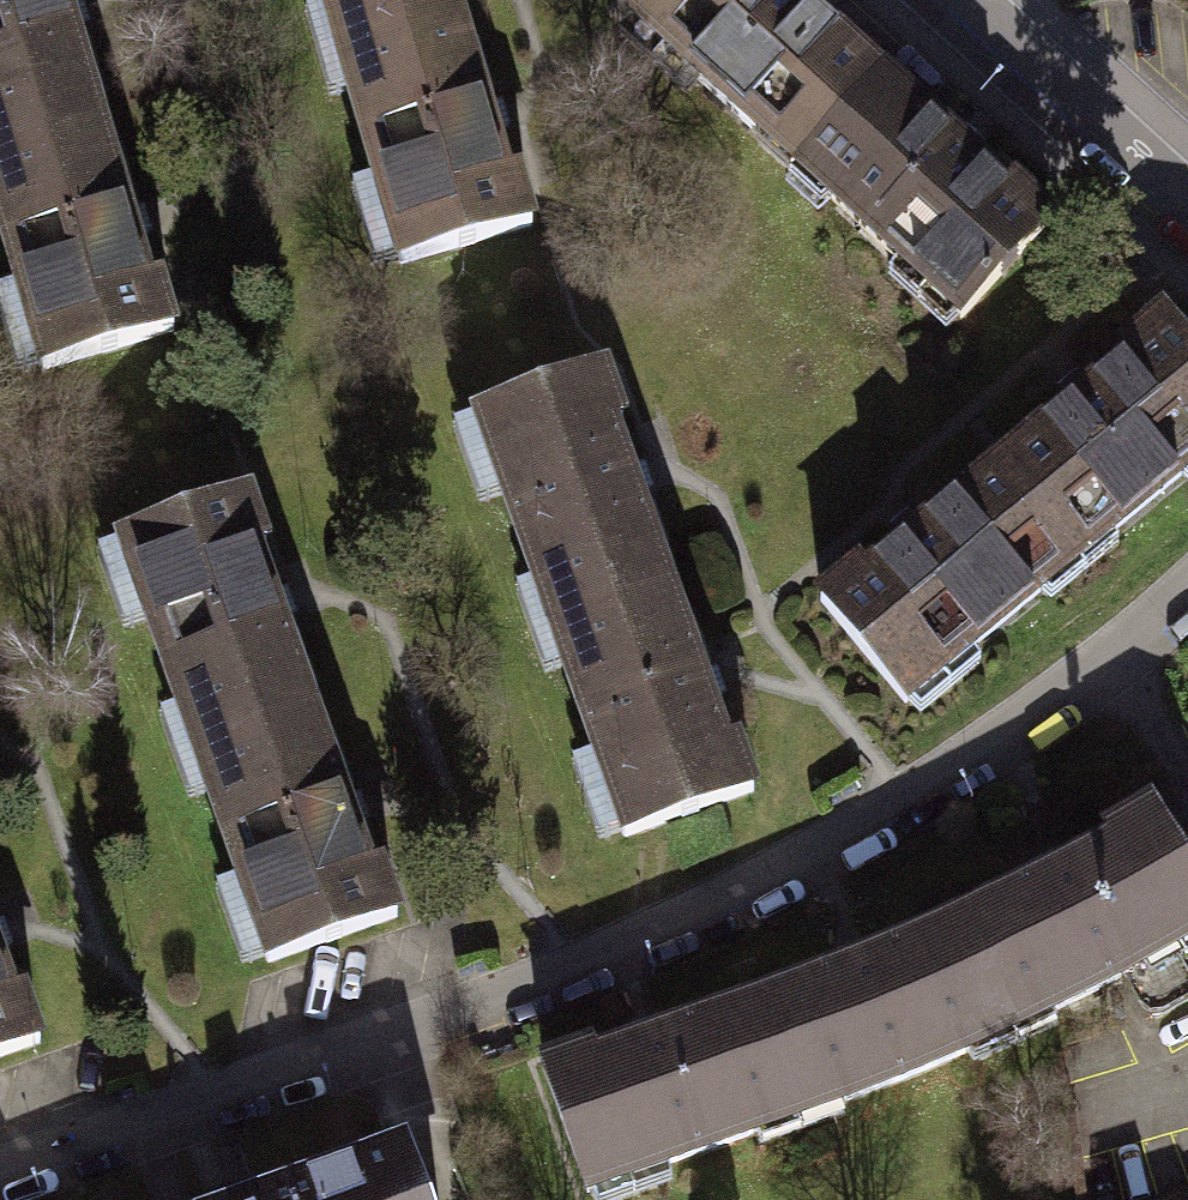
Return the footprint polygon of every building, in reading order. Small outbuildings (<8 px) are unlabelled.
[(102,120),(66,0),(0,0),(0,150),(102,120)] [(326,12),(331,10),(342,49),(460,14),(456,0),(322,0),(326,12)] [(798,168),(881,77),(883,75),(804,4),(800,0),(648,0),(631,19),(797,169),(798,168)] [(460,14),(342,49),(354,88),(349,89),(401,265),(532,227),(516,172),(507,175),(460,14)] [(1005,191),(881,77),(798,168),(961,318),(1051,220),(1012,184),(1005,191)] [(0,150),(0,225),(43,371),(175,332),(159,277),(149,280),(102,120),(0,150)] [(1164,318),(1122,352),(1128,360),(998,467),(1074,558),(1107,532),(1109,535),(1187,470),(1187,347),(1164,318)] [(604,369),(475,415),(536,587),(540,586),(554,625),(671,584),(615,426),(623,423),(604,369)] [(1074,558),(998,467),(868,574),(862,567),(820,601),(905,703),(1044,589),(1041,585),(1074,558)] [(247,495),(118,541),(180,714),(185,712),(198,750),(314,709),(258,551),(266,548),(247,495)] [(671,584),(554,625),(568,663),(563,664),(625,837),(754,792),(735,739),(727,742),(671,584)] [(314,709),(198,750),(212,789),(207,790),(268,963),(397,917),(379,865),(370,867),(314,709)] [(1011,1027),(1050,1008),(1052,1012),(1125,976),(1145,1010),(1151,1015),(1161,1014),(1187,998),(1187,868),(1152,807),(1107,834),(1112,842),(1072,863),(1022,890),(960,919),(1011,1027)] [(756,1001),(796,1114),(838,1098),(840,1104),(971,1051),(968,1046),(1011,1027),(960,919),(888,951),(818,979),(756,1001)] [(40,1043),(21,990),(13,993),(0,957),(0,1058),(40,1043)] [(796,1114),(756,1001),(598,1057),(595,1048),(544,1066),(588,1192),(758,1132),(757,1127),(796,1114)] [(405,1147),(254,1199),(424,1199),(405,1147)]
